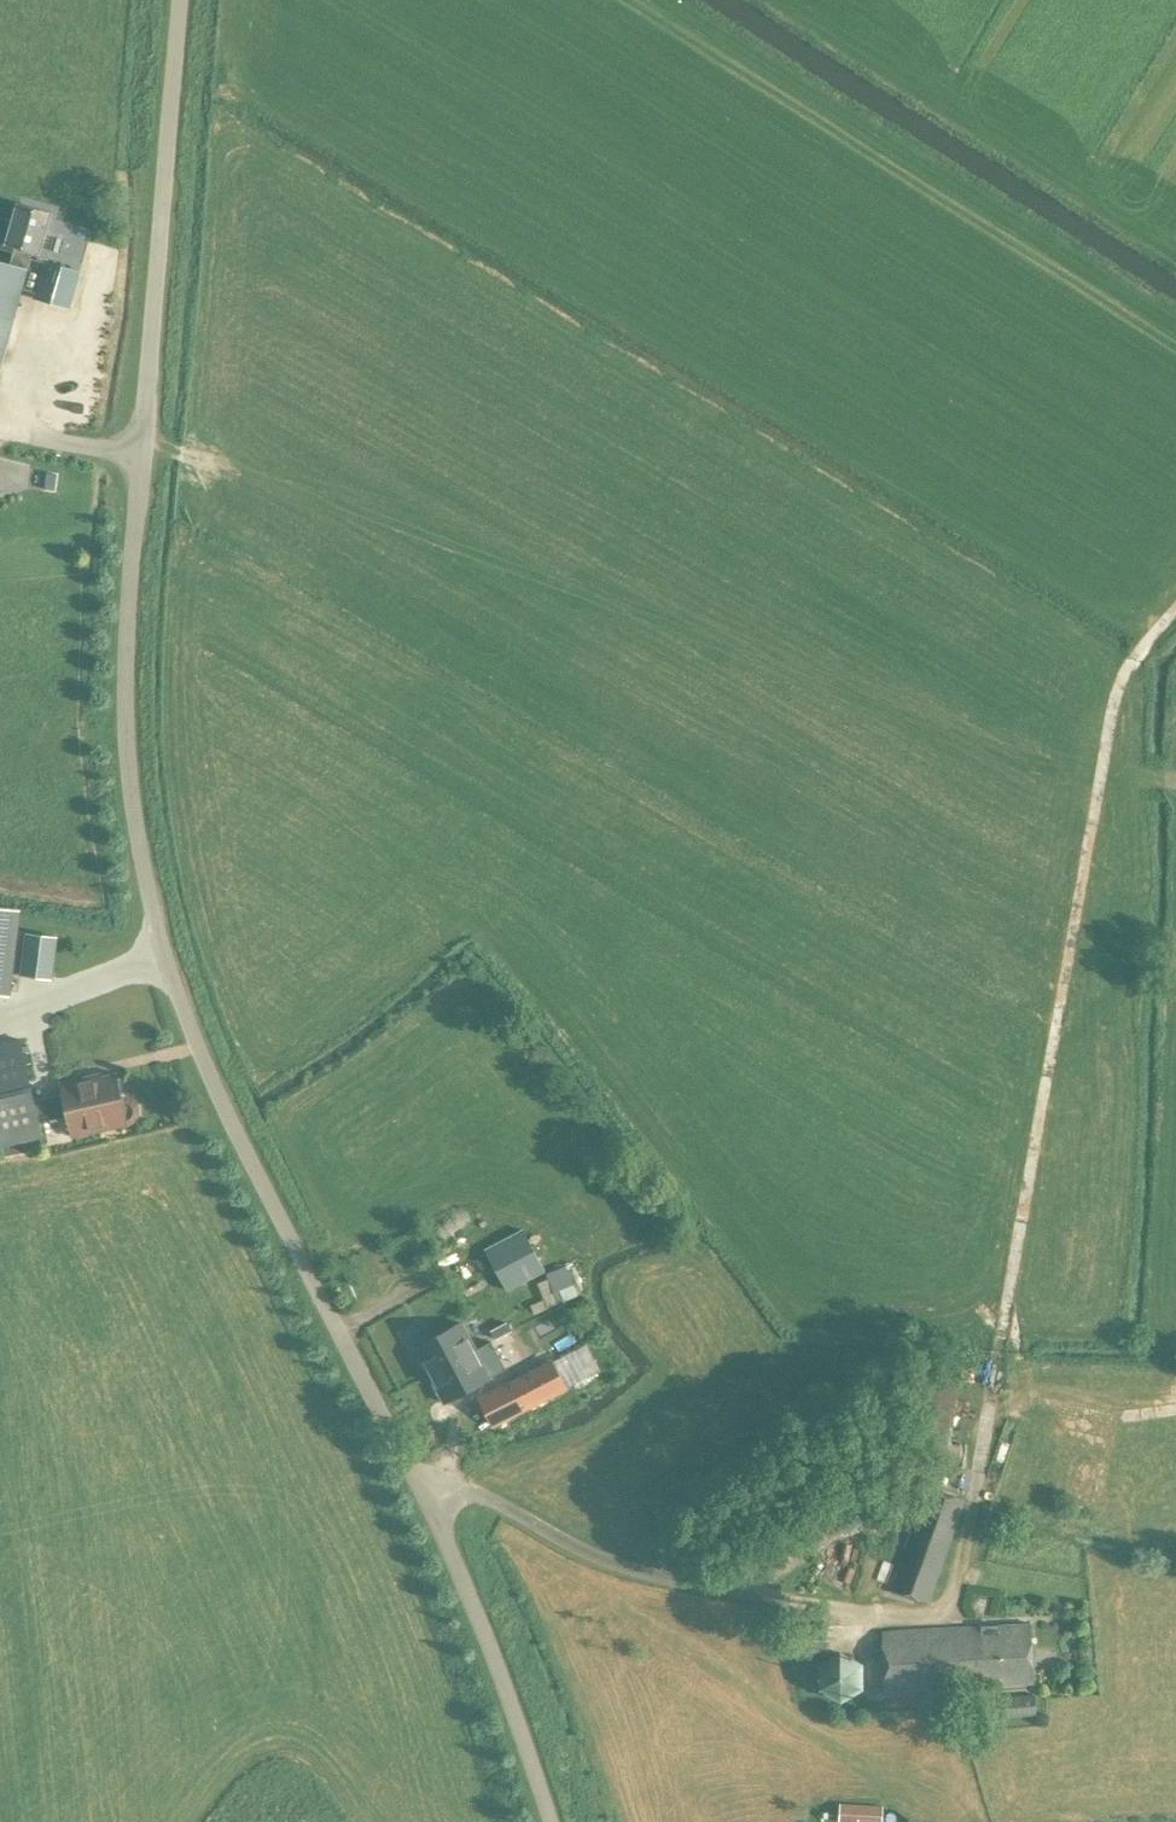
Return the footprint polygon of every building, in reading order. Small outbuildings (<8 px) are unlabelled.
[(16,253),(12,265),(0,262),(0,363),(3,364),(24,289),(37,292),(35,298),(71,308),(82,272),(46,262),(45,263),(31,259),(34,251),(39,253),(51,213),(20,205),(15,222),(4,218),(0,232),(0,249),(16,253)] [(27,486),(53,485),(52,467),(26,468),(27,486)] [(6,996),(17,909),(0,907),(0,995),(6,996)] [(58,936),(29,933),(23,976),(52,980),(58,936)] [(118,1075),(91,1081),(90,1077),(62,1084),(64,1094),(35,1101),(21,1039),(0,1044),(0,1146),(43,1136),(40,1122),(69,1115),(74,1135),(129,1123),(134,1121),(137,1116),(139,1111),(138,1105),(134,1100),(129,1098),(123,1098),(118,1075)] [(524,1228),(486,1249),(509,1291),(547,1271),(524,1228)] [(538,1330),(555,1356),(576,1342),(559,1316),(538,1330)] [(417,1347),(432,1375),(477,1350),(463,1323),(417,1347)] [(477,1350),(432,1375),(446,1402),(492,1377),(477,1350)] [(567,1388),(553,1362),(481,1399),(495,1425),(567,1388)] [(964,1446),(953,1444),(962,1370),(922,1365),(911,1454),(951,1460),(962,1461),(964,1446)] [(930,1603),(967,1499),(930,1488),(893,1592),(930,1603)] [(844,1527),(864,1512),(851,1496),(831,1510),(844,1527)] [(763,1620),(770,1622),(772,1613),(765,1611),(763,1620)] [(1036,1684),(1033,1625),(884,1633),(885,1694),(1036,1684)] [(860,1689),(859,1657),(822,1658),(823,1690),(860,1689)] [(1004,1718),(1038,1715),(1037,1696),(1003,1698),(1004,1718)] [(840,1821),(859,1821),(859,1820),(882,1821),(883,1806),(841,1804),(840,1821)]
